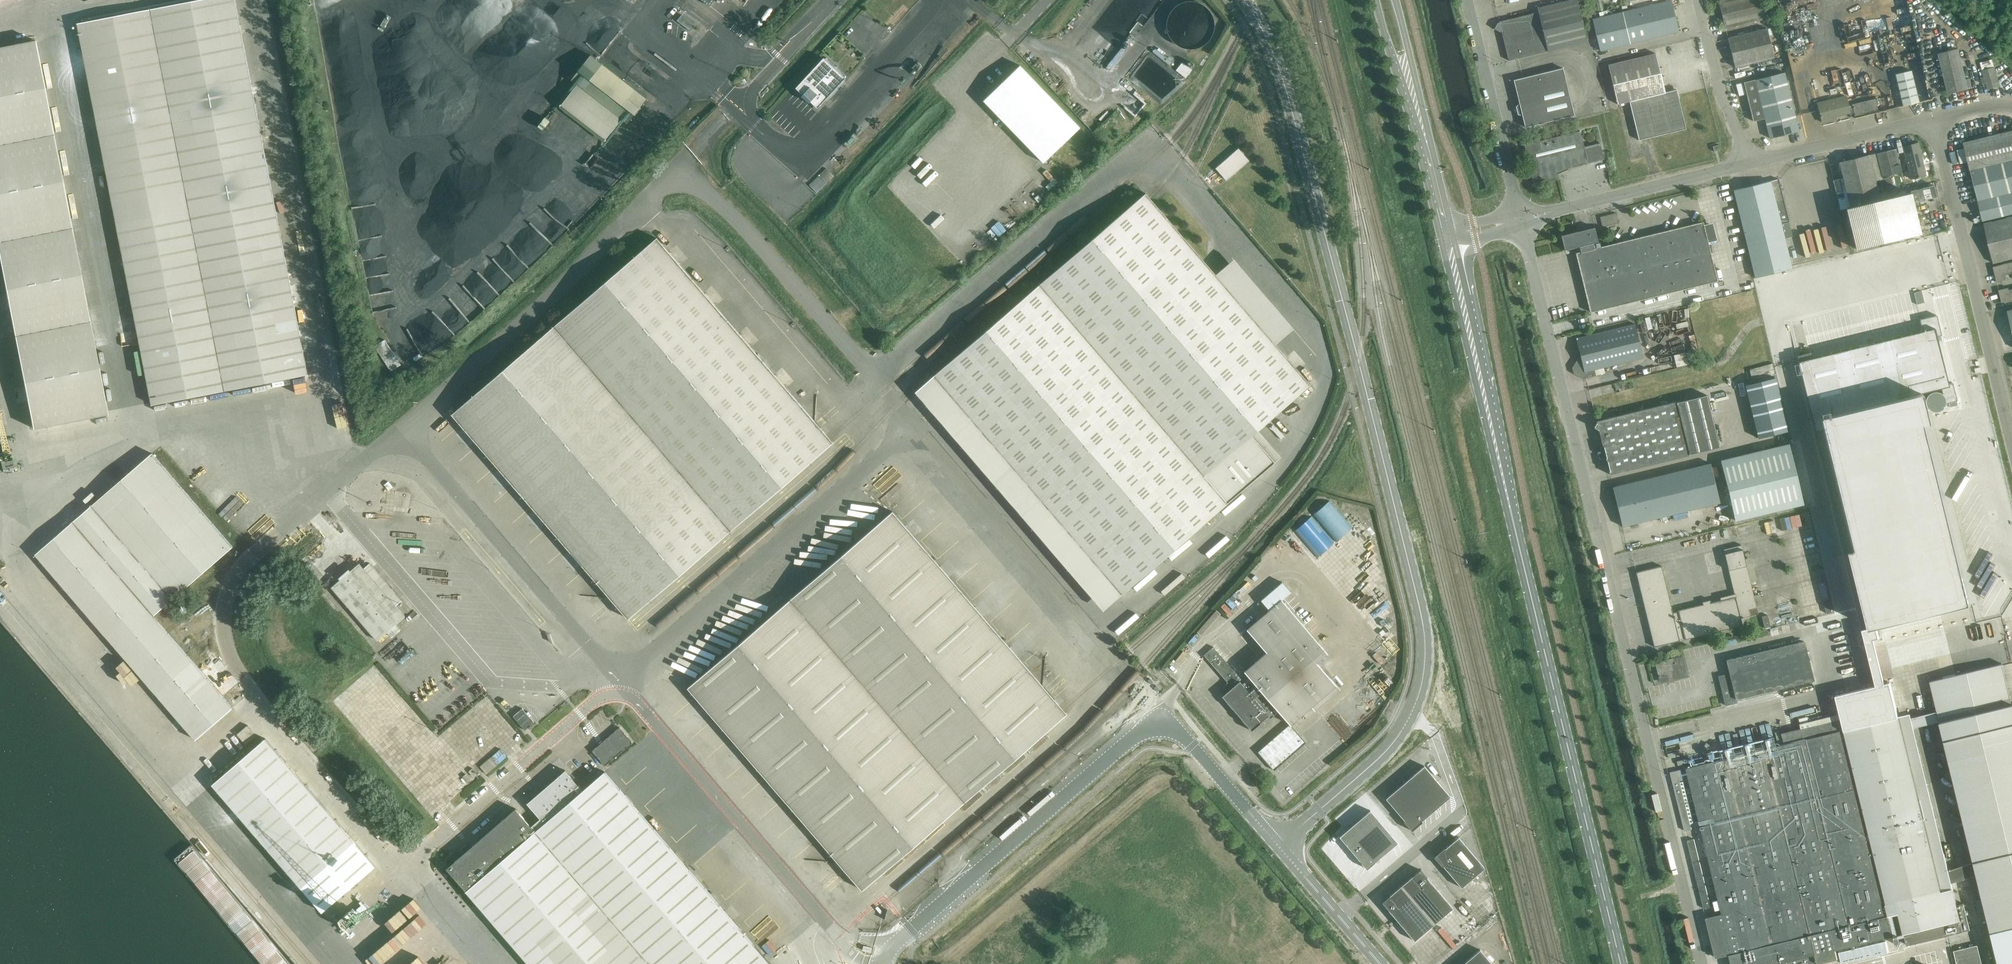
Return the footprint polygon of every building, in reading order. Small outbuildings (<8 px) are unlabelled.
[(121,246),(152,405),(308,375),(235,0),(198,0),(78,23),(121,246)] [(406,0),(401,0),(407,16),(417,12),(423,12),(423,8),(427,8),(432,6),(432,0),(406,0)] [(1219,22),(1219,18),(1217,14),(1215,9),(1212,6),(1209,3),(1205,1),(1202,0),(1191,0),(1187,1),(1183,3),(1180,6),(1177,9),(1175,13),(1174,17),(1173,21),(1174,26),(1175,30),(1176,34),(1179,37),(1182,40),(1187,43),(1192,45),(1195,45),(1201,45),(1205,43),(1208,41),(1212,39),(1215,36),(1217,31),(1219,26),(1219,22)] [(1509,61),(1587,42),(1577,0),(1573,0),(1537,9),(1538,13),(1499,22),(1509,61)] [(1725,28),(1768,18),(1764,0),(1724,0),(1719,1),(1725,28)] [(1652,5),(1622,12),(1592,19),(1600,51),(1640,41),(1679,32),(1671,1),(1652,5)] [(677,21),(690,31),(694,25),(682,15),(677,21)] [(1728,38),(1735,67),(1774,58),(1767,29),(1728,38)] [(32,428),(107,414),(35,40),(0,47),(0,261),(32,428)] [(1939,55),(1948,94),(1968,89),(1959,50),(1939,55)] [(1617,105),(1626,102),(1636,142),(1686,129),(1676,90),(1664,93),(1655,54),(1608,66),(1617,105)] [(572,80),(577,84),(561,104),(607,139),(622,119),(628,123),(647,99),(591,55),(572,80)] [(811,101),(811,102),(818,108),(845,78),(824,58),(796,88),(803,94),(802,96),(809,103),(811,101)] [(1186,76),(1194,68),(1185,60),(1177,68),(1186,76)] [(1983,71),(1984,77),(1981,77),(1982,84),(1986,83),(1988,89),(2000,87),(1995,68),(1993,60),(1981,63),(1983,71)] [(1020,65),(984,100),(1044,163),(1080,128),(1020,65)] [(1514,81),(1519,104),(1516,107),(1518,115),(1522,116),(1525,128),(1574,116),(1563,69),(1514,81)] [(1895,75),(1903,106),(1919,102),(1911,71),(1895,75)] [(1755,80),(1765,118),(1769,138),(1799,131),(1784,72),(1755,80)] [(1753,121),(1765,118),(1755,80),(1743,82),(1753,121)] [(1849,113),(1847,106),(1845,96),(1817,103),(1822,122),(1830,120),(1830,118),(1849,113)] [(1875,99),(1847,106),(1849,113),(1854,112),(1855,117),(1878,112),(1875,99)] [(546,130),(554,120),(548,116),(541,125),(546,130)] [(1525,145),(1534,185),(1550,181),(1559,179),(1558,171),(1589,164),(1605,160),(1601,144),(1585,147),(1581,131),(1525,145)] [(1971,171),(2011,160),(2011,131),(1964,143),(1966,148),(1957,150),(1960,164),(1969,162),(1971,171)] [(1903,147),(1908,171),(1903,172),(1905,179),(1910,178),(1910,179),(1925,176),(1917,143),(1903,147)] [(1239,149),(1216,168),(1226,181),(1249,161),(1239,149)] [(1896,149),(1876,154),(1881,177),(1900,173),(1896,149)] [(1839,162),(1845,186),(1835,189),(1840,210),(1845,208),(1855,249),(1920,233),(1910,193),(1879,200),(1868,155),(1839,162)] [(1971,171),(1977,198),(1983,221),(2011,214),(2011,160),(1971,171)] [(809,185),(817,193),(834,176),(827,168),(809,185)] [(1879,180),(1884,197),(1895,194),(1891,177),(1879,180)] [(1792,269),(1781,223),(1789,222),(1779,179),(1771,181),(1733,190),(1747,246),(1755,278),(1792,269)] [(1934,185),(1911,191),(1913,202),(1936,197),(1934,185)] [(933,376),(1038,497),(1121,594),(1275,462),(1251,435),(1310,384),(1146,193),(933,376)] [(1618,213),(1603,215),(1604,224),(1619,222),(1618,213)] [(1989,246),(1993,263),(2011,259),(2011,218),(1984,225),(1989,246)] [(1600,247),(1600,246),(1599,243),(1598,243),(1594,228),(1581,231),(1581,228),(1577,230),(1577,232),(1561,236),(1565,250),(1587,245),(1588,250),(1575,254),(1577,261),(1590,312),(1717,282),(1702,222),(1600,247)] [(833,443),(811,417),(657,238),(452,414),(628,619),(833,443)] [(1993,268),(1996,283),(2006,280),(2005,276),(2011,274),(2011,263),(1993,268)] [(314,295),(325,293),(322,280),(312,282),(313,289),(314,295)] [(2008,291),(2008,289),(1998,291),(2001,303),(2011,301),(2011,290),(2008,291)] [(2011,323),(2011,328),(2011,311),(1995,315),(1998,326),(2011,323)] [(1821,356),(1798,361),(1801,375),(1814,430),(1815,430),(1863,629),(1862,629),(1865,642),(1879,638),(1878,632),(1876,627),(1934,613),(1972,604),(1923,403),(1943,398),(1945,404),(1950,402),(1957,401),(1952,383),(1948,384),(1942,359),(1936,337),(1941,336),(1939,327),(1936,316),(1928,318),(1919,320),(1922,331),(1821,356)] [(1576,338),(1581,358),(1577,359),(1572,368),(1574,374),(1582,379),(1596,375),(1594,369),(1643,357),(1635,324),(1576,338)] [(1775,377),(1745,385),(1758,438),(1788,431),(1775,377)] [(1599,430),(1609,474),(1688,455),(1688,454),(1719,447),(1706,395),(1676,403),(1675,402),(1597,421),(1597,422),(1594,427),(1599,430)] [(133,466),(154,452),(148,443),(127,457),(133,466)] [(1788,444),(1720,460),(1735,521),(1803,504),(1788,444)] [(232,707),(153,615),(232,547),(152,454),(36,554),(196,739),(232,707)] [(1710,463),(1612,487),(1623,527),(1720,502),(1717,492),(1715,481),(1710,463)] [(1353,517),(1339,500),(1308,527),(1323,543),(1353,517)] [(688,688),(811,831),(845,870),(862,890),(1067,714),(1064,710),(1063,709),(892,511),(688,688)] [(538,543),(530,550),(537,558),(545,551),(538,543)] [(1741,545),(1723,549),(1735,596),(1710,602),(1710,600),(1702,602),(1703,604),(1672,612),(1661,566),(1636,572),(1654,647),(1742,625),(1741,618),(1758,614),(1741,545)] [(392,637),(400,630),(396,625),(405,617),(396,606),(402,601),(370,563),(364,568),(359,563),(350,571),(349,570),(340,578),(341,579),(332,587),(377,641),(387,632),(392,637)] [(1287,595),(1292,606),(1297,604),(1293,593),(1287,595)] [(1240,682),(1222,696),(1251,730),(1268,716),(1270,719),(1279,711),(1290,725),(1311,707),(1315,711),(1340,689),(1336,685),(1317,662),(1327,653),(1282,600),(1247,630),(1266,652),(1244,672),(1250,678),(1242,684),(1240,682)] [(1231,613),(1234,610),(1227,602),(1224,605),(1231,613)] [(1814,619),(1817,632),(1838,627),(1835,615),(1814,619)] [(1736,700),(1813,681),(1803,642),(1726,661),(1729,674),(1718,677),(1726,706),(1737,703),(1736,700)] [(1223,687),(1222,696),(1240,682),(1242,679),(1213,647),(1204,655),(1230,685),(1229,686),(1227,683),(1223,687)] [(1673,680),(1687,677),(1682,657),(1655,664),(1660,682),(1669,680),(1668,679),(1672,678),(1673,680)] [(1686,768),(1687,769),(1701,827),(1701,829),(1708,857),(1708,859),(1708,860),(1718,900),(1720,906),(1722,914),(1706,918),(1716,958),(1728,955),(1731,963),(1818,963),(1838,959),(1836,950),(1867,942),(1894,936),(1889,915),(1899,913),(1904,933),(1907,944),(1970,930),(1964,903),(1957,905),(1951,883),(1948,871),(1944,853),(1932,856),(1901,728),(1939,719),(1974,862),(1977,875),(1991,932),(1999,963),(2011,963),(2011,705),(2000,707),(1991,669),(2003,666),(2002,664),(1930,681),(1937,709),(1899,719),(1898,717),(1889,683),(1876,686),(1835,696),(1840,714),(1801,724),(1805,739),(1686,768)] [(1991,669),(2000,707),(2011,705),(2011,704),(2003,666),(1991,669)] [(513,716),(525,730),(534,723),(522,708),(513,716)] [(237,734),(246,745),(256,736),(247,725),(237,734)] [(1258,752),(1274,770),(1306,743),(1290,725),(1258,752)] [(185,728),(176,735),(186,747),(194,740),(185,728)] [(620,728),(592,751),(605,766),(633,743),(620,728)] [(592,732),(588,735),(593,744),(598,742),(592,732)] [(262,742),(212,784),(302,889),(355,843),(266,739),(262,742)] [(500,762),(508,754),(501,746),(493,754),(500,762)] [(480,766),(487,775),(498,765),(491,756),(480,766)] [(1422,822),(1422,821),(1451,797),(1424,766),(1386,798),(1404,820),(1403,821),(1412,831),(1422,822)] [(1670,772),(1685,831),(1692,829),(1691,825),(1680,781),(1683,780),(1681,770),(1670,772)] [(581,792),(564,772),(526,805),(539,820),(531,827),(516,809),(477,842),(472,847),(468,842),(457,852),(461,856),(447,869),(529,963),(771,963),(605,772),(581,792)] [(1398,841),(1371,809),(1340,835),(1368,867),(1398,841)] [(1444,848),(1434,857),(1442,866),(1443,866),(1462,888),(1485,868),(1459,837),(1445,849),(1444,848)] [(1687,841),(1704,909),(1710,907),(1694,839),(1687,841)] [(253,869),(263,861),(254,850),(244,858),(253,869)] [(1974,862),(1948,871),(1951,883),(1977,875),(1974,862)] [(1420,870),(1382,902),(1415,941),(1453,908),(1420,870)] [(1886,941),(1839,952),(1842,963),(1889,952),(1886,941)] [(1957,963),(1978,963),(1974,946),(1954,951),(1957,963)] [(1480,950),(1463,963),(1492,963),(1480,950)]
